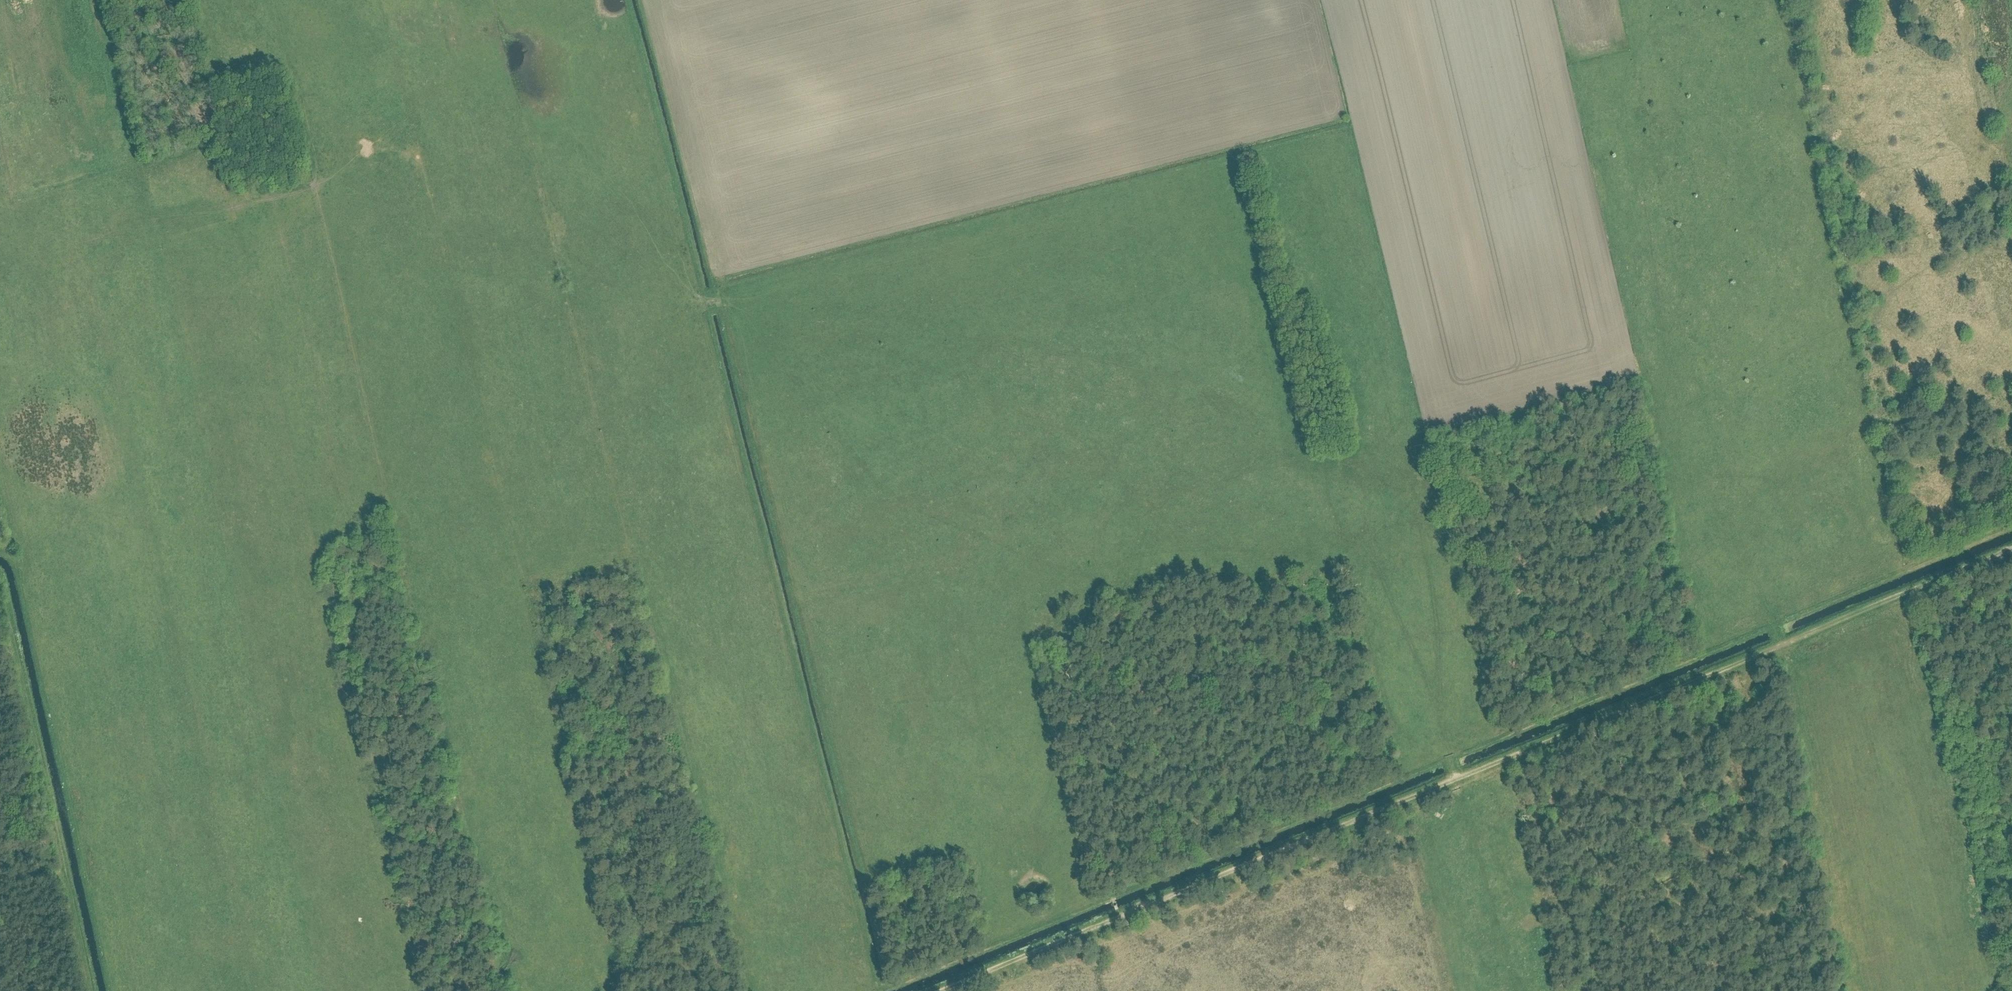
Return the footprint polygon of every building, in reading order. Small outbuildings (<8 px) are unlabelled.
[(1029,891),(1032,897),(1043,891),(1039,886),(1029,891)]
